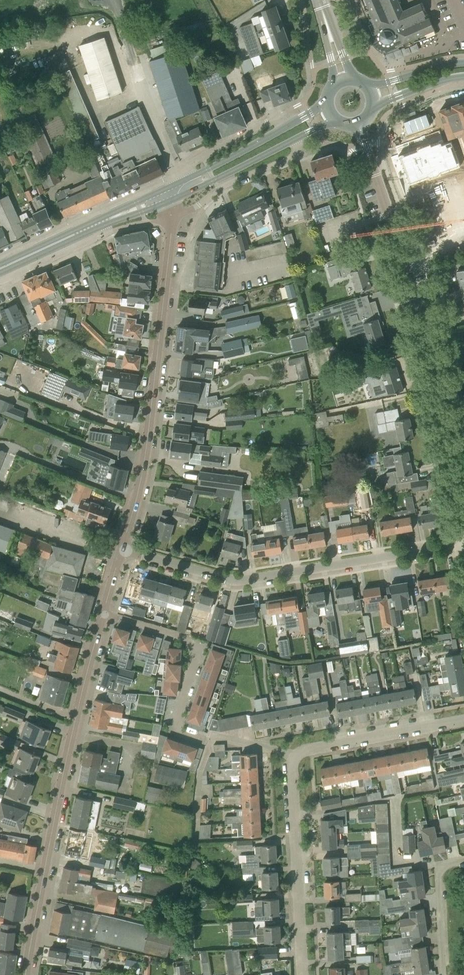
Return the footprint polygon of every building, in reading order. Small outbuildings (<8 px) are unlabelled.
[(372,32),(373,34),(371,35),(374,42),(376,45),(378,48),(382,50),(385,50),(389,50),(393,49),(396,48),(396,46),(403,43),(404,43),(405,45),(414,42),(426,38),(425,38),(435,34),(433,30),(435,30),(428,14),(426,15),(420,3),(419,4),(418,2),(411,5),(412,7),(409,8),(409,9),(405,11),(405,10),(403,11),(398,0),(361,0),(371,24),(369,25),(372,32)] [(253,22),(240,27),(250,58),(264,53),(261,44),(268,41),(270,48),(276,46),(277,48),(289,44),(283,27),(282,27),(281,23),(282,23),(276,6),(268,9),(264,11),(264,13),(259,15),(261,22),(254,24),(253,22)] [(185,16),(179,18),(181,24),(187,22),(185,16)] [(80,45),(98,99),(122,91),(105,37),(80,45)] [(200,109),(183,57),(181,51),(149,61),(166,110),(169,120),(170,119),(200,109)] [(100,137),(70,70),(58,75),(86,142),(100,137)] [(212,101),(220,97),(235,131),(239,129),(240,130),(245,127),(244,126),(246,126),(242,117),(238,108),(241,107),(238,98),(231,101),(218,71),(202,78),(212,101)] [(291,100),(285,83),(283,77),(270,82),(268,76),(256,80),(264,102),(272,99),(274,103),(280,101),(281,103),(291,100)] [(212,101),(219,116),(216,117),(224,135),(225,135),(226,136),(231,133),(230,133),(235,131),(220,97),(212,101)] [(453,106),(448,107),(440,110),(446,128),(445,128),(449,139),(450,139),(459,167),(463,165),(463,102),(453,106)] [(140,105),(105,121),(129,174),(134,186),(163,173),(153,149),(155,148),(151,139),(155,138),(151,130),(140,105)] [(210,119),(207,106),(201,108),(205,121),(210,119)] [(43,182),(46,188),(61,181),(52,163),(57,161),(35,114),(18,122),(40,169),(41,169),(46,180),(43,182)] [(169,120),(164,121),(165,128),(173,145),(179,142),(183,151),(205,141),(201,132),(199,127),(182,133),(177,136),(172,126),(170,119),(169,120)] [(16,140),(4,146),(8,155),(21,149),(16,140)] [(96,173),(99,172),(90,153),(83,157),(92,179),(85,182),(87,187),(68,196),(65,189),(55,194),(58,201),(61,208),(65,218),(108,198),(96,173)] [(308,182),(315,202),(336,195),(329,176),(345,170),(342,159),(335,161),(332,154),(311,160),(317,179),(308,182)] [(117,161),(108,165),(109,168),(108,168),(120,193),(129,189),(117,161)] [(99,172),(96,173),(108,198),(120,193),(108,168),(109,168),(108,165),(107,164),(101,167),(103,171),(99,172)] [(282,206),(299,201),(305,221),(311,219),(300,182),(277,188),(282,206)] [(240,209),(235,211),(239,219),(242,218),(245,224),(247,225),(257,220),(264,217),(261,209),(268,206),(267,202),(263,193),(238,204),(240,209)] [(34,213),(35,215),(41,228),(53,223),(46,209),(47,208),(40,194),(33,197),(39,211),(34,213)] [(27,235),(21,222),(18,216),(8,195),(0,199),(0,247),(27,235)] [(334,217),(333,214),(330,205),(312,210),(316,223),(326,220),(334,217)] [(204,234),(205,234),(205,240),(197,239),(196,244),(195,244),(194,253),(195,253),(195,259),(196,259),(193,287),(195,287),(194,288),(218,291),(218,290),(222,290),(226,262),(224,262),(226,240),(237,235),(237,234),(235,231),(236,231),(226,209),(221,212),(221,210),(213,214),(213,215),(208,218),(209,220),(208,220),(210,224),(211,224),(213,227),(211,228),(205,228),(204,234)] [(268,212),(274,231),(281,229),(275,210),(268,212)] [(41,228),(35,215),(29,218),(26,212),(18,216),(21,222),(27,235),(41,228)] [(244,232),(237,234),(237,235),(241,251),(245,250),(249,249),(244,232)] [(118,269),(126,268),(124,258),(123,252),(130,251),(127,233),(115,235),(118,253),(115,253),(118,269)] [(295,245),(292,233),(284,235),(288,247),(295,245)] [(277,242),(279,254),(287,252),(284,240),(277,242)] [(271,243),(274,255),(279,254),(277,242),(271,243)] [(271,243),(266,245),(269,256),(274,255),(271,243)] [(261,246),(263,257),(269,256),(266,245),(261,246)] [(255,247),(258,259),(263,257),(261,246),(255,247)] [(250,249),(253,260),(258,259),(255,247),(250,249)] [(149,303),(150,290),(140,289),(141,286),(151,287),(152,275),(138,274),(139,268),(137,268),(138,266),(130,261),(131,258),(131,257),(124,258),(126,268),(125,274),(130,275),(128,298),(121,298),(121,305),(134,307),(135,301),(149,303)] [(342,257),(327,262),(329,267),(328,267),(332,279),(337,277),(351,273),(356,292),(362,290),(371,287),(365,267),(354,270),(351,261),(343,263),(342,258),(342,257)] [(55,270),(59,279),(61,284),(71,280),(73,283),(78,281),(71,263),(55,270)] [(58,289),(56,291),(51,280),(49,280),(45,271),(23,280),(33,302),(24,306),(28,314),(27,315),(31,324),(32,325),(41,321),(41,322),(53,317),(47,302),(52,299),(54,303),(63,300),(58,289)] [(123,282),(124,278),(93,274),(99,291),(105,291),(106,280),(123,282)] [(74,302),(90,301),(120,303),(122,292),(105,291),(99,291),(73,290),(74,302)] [(295,290),(288,292),(289,298),(297,296),(295,290)] [(368,295),(330,307),(331,310),(332,310),(336,309),(337,310),(341,309),(347,328),(364,323),(367,334),(365,335),(368,346),(371,346),(371,348),(376,346),(386,343),(381,327),(383,326),(375,301),(370,302),(367,296),(368,295)] [(189,312),(199,313),(205,313),(205,308),(217,309),(217,302),(190,299),(189,312)] [(304,317),(300,301),(290,304),(294,320),(304,317)] [(16,303),(1,310),(5,319),(13,337),(29,330),(29,326),(27,322),(25,317),(23,314),(19,305),(17,306),(16,303)] [(135,323),(138,307),(134,307),(121,305),(116,304),(114,315),(119,316),(116,333),(141,338),(143,325),(135,323)] [(241,305),(222,310),(225,318),(249,311),(247,305),(241,306),(241,305)] [(315,311),(306,314),(310,327),(311,327),(316,325),(313,318),(317,317),(315,312),(315,311)] [(254,327),(252,316),(225,322),(228,333),(248,328),(254,327)] [(178,326),(177,337),(189,339),(189,342),(194,342),(194,340),(210,342),(216,343),(217,333),(209,332),(209,333),(195,331),(195,328),(178,326)] [(299,344),(300,350),(309,348),(306,335),(291,339),(292,346),(299,344)] [(209,351),(210,342),(194,340),(194,342),(189,342),(189,339),(177,337),(175,351),(193,353),(209,351)] [(243,346),(241,339),(221,344),(223,350),(243,346)] [(124,359),(108,356),(107,365),(123,367),(123,366),(139,369),(141,355),(138,355),(139,347),(127,345),(119,343),(118,349),(125,351),(125,353),(124,359)] [(243,346),(223,350),(225,358),(244,353),(243,346)] [(327,347),(315,348),(316,354),(309,355),(309,361),(328,359),(327,347)] [(82,348),(79,353),(104,364),(105,359),(82,348)] [(309,377),(304,355),(288,359),(290,365),(295,364),(299,379),(309,377)] [(183,359),(181,375),(201,377),(201,373),(206,373),(207,368),(213,369),(214,360),(197,358),(197,361),(183,359)] [(377,380),(383,399),(391,396),(390,394),(403,390),(396,367),(385,370),(383,364),(373,367),(361,371),(365,384),(377,380)] [(123,387),(122,396),(132,397),(133,389),(136,389),(138,375),(105,370),(105,371),(101,371),(100,378),(104,378),(103,381),(120,383),(119,387),(123,387)] [(50,372),(41,393),(58,400),(59,400),(63,390),(72,394),(85,399),(90,387),(65,378),(50,372)] [(353,373),(343,376),(346,385),(356,382),(353,373)] [(207,404),(208,396),(206,396),(208,382),(191,380),(181,379),(181,380),(179,380),(178,388),(180,388),(178,401),(201,404),(207,404)] [(106,399),(107,391),(96,390),(95,398),(106,399)] [(132,421),(134,404),(93,398),(92,408),(99,409),(99,410),(116,413),(115,419),(132,421)] [(5,401),(0,412),(22,421),(24,415),(11,409),(13,404),(5,401)] [(207,417),(208,408),(178,404),(177,409),(176,410),(175,414),(176,415),(176,417),(192,419),(193,415),(207,417)] [(400,420),(398,408),(375,413),(377,425),(381,424),(382,430),(386,429),(387,431),(387,430),(397,429),(399,441),(414,438),(410,418),(400,420)] [(314,413),(317,428),(344,422),(343,413),(328,416),(326,410),(314,413)] [(225,412),(226,420),(240,419),(239,411),(225,412)] [(240,419),(226,421),(226,429),(243,427),(242,419),(240,419)] [(175,424),(174,437),(190,439),(190,435),(204,436),(205,428),(175,424)] [(111,447),(118,448),(128,450),(130,436),(97,431),(96,441),(111,443),(111,447)] [(216,466),(221,467),(223,451),(235,453),(236,446),(210,444),(210,446),(172,441),(170,456),(190,459),(189,463),(216,466)] [(82,446),(79,454),(101,463),(96,482),(106,485),(108,486),(123,490),(128,470),(108,464),(110,457),(82,446)] [(394,454),(382,456),(384,467),(396,465),(397,471),(398,477),(413,474),(413,473),(408,451),(394,454)] [(200,470),(198,485),(215,487),(242,491),(244,476),(200,470)] [(384,477),(385,484),(397,483),(395,471),(387,473),(384,477)] [(428,487),(426,479),(418,481),(418,480),(410,481),(412,490),(428,487)] [(398,483),(389,485),(391,491),(399,490),(398,483)] [(215,487),(198,485),(195,485),(194,493),(214,495),(215,487)] [(168,488),(165,501),(175,503),(178,504),(177,508),(192,512),(193,506),(187,504),(190,491),(187,490),(177,487),(176,490),(168,488)] [(298,499),(297,488),(285,489),(285,500),(298,499)] [(106,523),(111,509),(88,501),(90,494),(76,489),(72,502),(80,505),(77,512),(65,508),(63,514),(67,515),(86,522),(86,523),(96,526),(98,520),(106,523)] [(346,493),(347,499),(356,497),(355,490),(346,492),(346,493)] [(258,493),(242,491),(242,500),(258,498),(258,493)] [(346,493),(324,496),(326,507),(348,503),(347,499),(346,493)] [(412,496),(405,497),(408,513),(415,511),(412,496)] [(311,498),(303,499),(304,507),(312,505),(311,498)] [(443,527),(442,518),(439,519),(438,512),(428,513),(427,505),(420,506),(423,528),(433,526),(433,528),(443,527)] [(174,511),(171,519),(187,524),(187,522),(194,524),(196,519),(188,517),(189,515),(174,511)] [(154,536),(169,541),(174,524),(168,522),(170,517),(161,514),(160,520),(159,520),(154,536)] [(251,514),(244,514),(245,529),(252,529),(251,514)] [(329,527),(328,514),(320,515),(322,528),(329,527)] [(413,529),(411,516),(395,519),(397,532),(413,529)] [(370,537),(368,527),(367,524),(360,525),(358,517),(350,518),(352,526),(354,540),(370,537)] [(291,519),(284,520),(287,534),(293,533),(292,529),(291,519)] [(397,532),(395,519),(380,522),(382,535),(397,532)] [(277,529),(264,532),(264,533),(265,540),(268,554),(282,552),(280,542),(279,536),(281,535),(287,534),(284,520),(278,521),(276,522),(277,529)] [(6,551),(14,530),(0,525),(0,549),(6,551)] [(307,526),(292,529),(293,533),(293,536),(294,540),(295,550),(311,547),(308,534),(307,526)] [(354,540),(352,526),(336,529),(339,542),(354,540)] [(324,531),(308,534),(311,547),(326,544),(324,531)] [(224,545),(221,554),(237,558),(239,549),(240,546),(246,548),(246,537),(235,534),(227,532),(224,545)] [(53,545),(23,533),(19,544),(15,552),(22,555),(23,552),(29,555),(31,551),(35,552),(49,558),(46,568),(64,573),(64,574),(77,578),(79,573),(80,573),(86,554),(53,545)] [(256,533),(250,534),(254,557),(268,554),(265,540),(258,541),(256,533)] [(78,578),(77,578),(64,574),(64,573),(46,568),(49,558),(35,552),(31,564),(42,568),(38,581),(59,587),(56,597),(58,598),(58,599),(72,603),(74,603),(74,602),(91,607),(94,596),(75,590),(78,578)] [(449,575),(434,578),(436,591),(451,588),(449,575)] [(139,599),(153,603),(159,582),(145,578),(140,593),(141,593),(139,599)] [(436,591),(434,578),(418,580),(420,593),(436,591)] [(166,606),(167,606),(173,586),(159,582),(153,603),(166,607),(166,606)] [(410,605),(408,597),(409,596),(407,582),(391,585),(393,594),(394,599),(401,598),(403,606),(410,605)] [(173,586),(167,606),(182,611),(177,630),(185,632),(190,615),(192,607),(184,604),(184,605),(182,604),(186,590),(173,586)] [(362,610),(360,599),(354,600),(352,587),(336,590),(339,610),(349,608),(349,610),(355,609),(355,611),(362,610)] [(379,587),(364,589),(367,610),(373,609),(373,611),(380,610),(383,627),(392,625),(387,594),(381,595),(379,587)] [(327,605),(326,601),(324,591),(322,592),(322,590),(317,591),(317,593),(308,594),(309,604),(306,605),(308,617),(318,615),(318,613),(317,606),(327,605)] [(197,603),(194,616),(202,619),(207,620),(210,610),(211,608),(214,598),(200,594),(197,603)] [(297,596),(281,598),(285,619),(293,617),(292,610),(299,609),(297,596)] [(285,619),(281,598),(266,601),(267,611),(268,614),(276,612),(277,624),(285,623),(285,619)] [(38,599),(35,606),(47,611),(50,604),(38,599)] [(74,603),(72,603),(58,599),(56,606),(68,610),(67,613),(73,615),(71,621),(86,625),(91,607),(74,602),(74,603)] [(426,615),(424,600),(417,601),(419,616),(426,615)] [(235,608),(233,608),(234,614),(230,615),(227,623),(234,625),(236,619),(237,619),(255,616),(256,616),(254,602),(253,603),(235,606),(235,605),(234,606),(235,608)] [(132,613),(144,617),(146,610),(134,607),(132,613)] [(398,607),(389,609),(392,625),(401,624),(398,607)] [(299,612),(302,633),(303,632),(308,632),(305,611),(299,612)] [(214,612),(209,631),(217,633),(219,628),(221,623),(223,614),(214,612)] [(325,616),(329,640),(338,638),(335,615),(334,615),(325,616)] [(17,616),(14,625),(30,631),(33,622),(17,616)] [(55,621),(52,632),(55,633),(67,637),(71,638),(81,640),(84,629),(75,626),(58,622),(55,621)] [(217,633),(215,641),(225,644),(231,626),(221,623),(219,628),(217,633)] [(412,641),(420,640),(419,623),(410,624),(412,641)] [(114,636),(113,640),(117,641),(114,650),(122,652),(120,660),(127,662),(133,641),(127,639),(129,631),(125,630),(126,628),(121,627),(121,628),(117,627),(116,631),(114,630),(113,636),(114,636)] [(452,640),(451,633),(442,634),(443,641),(452,640)] [(144,635),(141,634),(137,647),(139,647),(136,656),(147,659),(142,673),(151,675),(152,673),(153,668),(155,663),(159,650),(151,647),(154,638),(150,637),(151,635),(145,634),(144,635)] [(443,641),(442,634),(434,635),(435,642),(443,641)] [(366,638),(368,652),(379,650),(377,636),(366,638)] [(41,643),(48,646),(51,639),(44,637),(41,643)] [(278,640),(280,655),(290,654),(288,638),(278,640)] [(365,639),(340,643),(342,655),(367,651),(365,639)] [(55,668),(72,673),(79,647),(57,641),(55,648),(59,649),(57,655),(50,653),(48,660),(57,662),(55,668)] [(219,668),(224,654),(230,656),(232,650),(220,646),(218,651),(212,649),(207,664),(219,668)] [(179,664),(181,649),(168,648),(167,662),(167,663),(179,664)] [(440,664),(441,671),(463,667),(460,654),(445,657),(447,663),(440,664)] [(414,658),(416,664),(429,662),(427,656),(421,657),(414,658)] [(24,670),(43,678),(47,669),(28,661),(24,670)] [(413,672),(411,661),(403,662),(406,674),(413,672)] [(180,679),(181,664),(179,664),(167,663),(167,662),(164,662),(163,678),(165,678),(178,679),(180,679)] [(307,664),(307,665),(310,679),(324,676),(322,662),(307,664)] [(280,664),(271,663),(273,673),(281,672),(280,664)] [(214,682),(219,668),(207,664),(205,671),(203,671),(201,677),(214,682)] [(302,705),(304,719),(317,717),(313,693),(310,679),(307,665),(299,666),(300,672),(303,671),(304,676),(302,677),(304,690),(306,690),(308,704),(302,705)] [(105,670),(101,684),(114,688),(116,681),(131,685),(135,671),(120,667),(118,674),(105,670)] [(450,682),(463,680),(463,674),(463,667),(441,671),(442,677),(449,676),(450,682)] [(371,674),(378,709),(391,707),(388,693),(382,694),(378,679),(377,672),(371,673),(371,674)] [(420,674),(422,687),(429,686),(426,673),(420,674)] [(371,674),(365,675),(366,682),(368,689),(361,690),(365,712),(378,709),(371,674)] [(398,676),(399,681),(404,704),(416,702),(414,688),(407,689),(404,675),(398,676)] [(394,692),(388,693),(391,707),(404,704),(399,681),(398,676),(392,677),(394,692)] [(52,703),(62,706),(69,681),(55,677),(49,694),(43,692),(41,699),(52,703)] [(210,695),(214,682),(201,677),(199,683),(200,684),(198,691),(210,695)] [(176,694),(178,679),(165,678),(164,693),(176,694)] [(352,714),(347,685),(345,679),(339,680),(342,694),(336,695),(337,703),(340,717),(352,714)] [(450,682),(443,683),(444,683),(430,686),(432,693),(451,689),(453,695),(463,693),(463,680),(450,682)] [(226,682),(223,691),(230,693),(233,685),(226,682)] [(304,719),(302,705),(295,706),(290,684),(285,685),(286,693),(287,699),(289,708),(292,722),(304,719)] [(353,684),(347,685),(352,714),(365,712),(361,690),(361,688),(354,689),(353,684)] [(433,699),(432,693),(430,686),(429,686),(422,687),(424,700),(433,699)] [(123,711),(125,701),(125,700),(135,702),(137,693),(126,693),(126,694),(108,691),(107,697),(113,698),(113,702),(95,699),(93,712),(110,715),(118,716),(119,710),(123,711)] [(205,709),(210,695),(198,691),(193,705),(205,709)] [(313,693),(317,717),(330,714),(327,700),(320,701),(319,692),(313,693)] [(267,697),(261,698),(266,727),(279,724),(276,710),(270,711),(267,697)] [(266,727),(261,698),(254,699),(257,714),(251,715),(247,714),(246,714),(240,715),(243,727),(253,725),(253,729),(266,727)] [(200,723),(205,709),(193,705),(188,719),(194,721),(192,727),(204,731),(206,725),(200,723)] [(3,714),(22,722),(25,714),(6,706),(3,714)] [(289,708),(276,710),(279,724),(292,722),(289,708)] [(110,715),(93,712),(90,724),(121,730),(122,724),(109,721),(110,715)] [(243,727),(240,715),(235,716),(237,728),(243,727)] [(237,728),(235,716),(229,717),(231,729),(237,728)] [(231,729),(229,717),(223,718),(226,730),(231,729)] [(213,718),(209,729),(220,731),(218,719),(213,718)] [(28,739),(44,746),(50,730),(27,721),(24,729),(31,732),(28,739)] [(122,737),(138,740),(140,733),(124,730),(122,737)] [(0,739),(0,743),(17,750),(20,742),(2,734),(0,739)] [(149,742),(157,743),(158,736),(151,735),(149,742)] [(178,755),(182,743),(167,738),(164,747),(157,745),(154,761),(159,762),(163,750),(172,753),(170,758),(176,760),(177,755),(178,755)] [(142,755),(155,758),(157,744),(144,742),(142,755)] [(456,757),(463,755),(463,742),(461,743),(462,749),(439,754),(438,748),(431,749),(434,762),(451,758),(456,757)] [(197,748),(182,743),(178,755),(177,755),(176,760),(182,762),(184,757),(192,760),(189,770),(196,771),(200,759),(194,757),(197,748)] [(427,748),(414,750),(417,767),(430,764),(427,748)] [(20,749),(12,768),(30,775),(32,771),(34,771),(39,756),(20,749)] [(115,774),(120,752),(109,750),(108,758),(101,757),(102,754),(85,750),(79,781),(95,784),(95,785),(118,790),(121,775),(115,774)] [(414,750),(400,753),(404,769),(417,767),(414,750)] [(387,755),(390,772),(392,784),(394,794),(401,792),(397,770),(404,769),(400,753),(387,755)] [(258,767),(257,754),(232,755),(232,768),(226,768),(226,769),(258,767)] [(377,774),(390,772),(387,755),(374,758),(377,774)] [(456,757),(451,758),(452,764),(463,761),(463,755),(456,757)] [(219,756),(209,756),(204,770),(218,769),(219,756)] [(371,775),(377,774),(374,758),(361,760),(365,785),(372,784),(371,775)] [(360,787),(365,785),(361,760),(347,763),(350,779),(351,779),(352,786),(359,784),(360,787)] [(337,782),(350,779),(347,763),(334,765),(337,782)] [(154,780),(184,787),(188,770),(158,764),(154,780)] [(339,788),(337,782),(334,765),(321,768),(324,784),(331,783),(332,789),(339,788)] [(241,774),(242,782),(258,781),(258,767),(226,769),(227,775),(241,774)] [(445,772),(446,778),(463,774),(463,767),(445,772)] [(30,775),(12,768),(10,768),(7,775),(16,778),(12,789),(9,788),(6,793),(27,801),(33,784),(29,782),(31,776),(30,775)] [(446,778),(437,780),(438,787),(463,781),(463,774),(446,778)] [(435,788),(433,778),(426,779),(426,781),(420,782),(420,783),(421,790),(435,788)] [(223,791),(223,796),(259,794),(258,781),(242,782),(242,788),(223,789),(223,791)] [(421,790),(420,783),(407,786),(408,793),(421,790)] [(144,801),(166,806),(169,790),(148,785),(144,801)] [(98,791),(96,800),(107,802),(109,794),(98,791)] [(367,794),(367,795),(368,801),(382,798),(380,791),(367,794)] [(243,802),(244,809),(260,808),(259,794),(223,796),(224,803),(243,802)] [(113,806),(134,811),(137,801),(129,799),(129,798),(115,795),(113,806)] [(368,801),(367,795),(354,797),(355,803),(368,801)] [(70,825),(87,828),(93,800),(76,796),(70,825)] [(341,800),(340,797),(321,801),(322,809),(342,806),(341,800)] [(354,797),(341,800),(342,806),(355,803),(354,797)] [(20,831),(27,812),(2,804),(2,805),(0,804),(0,824),(20,831)] [(359,817),(359,819),(375,818),(374,804),(358,807),(359,817)] [(461,814),(463,813),(463,806),(454,809),(456,815),(461,814)] [(260,821),(260,808),(244,809),(238,809),(238,816),(229,817),(225,817),(225,823),(230,823),(232,823),(260,821)] [(445,817),(448,832),(454,831),(451,816),(445,817)] [(448,832),(445,817),(439,819),(442,833),(448,832)] [(322,820),(322,834),(336,833),(343,833),(343,826),(342,819),(324,820),(322,820)] [(260,821),(232,823),(232,828),(237,828),(238,836),(261,835),(260,821)] [(376,832),(389,832),(388,823),(376,823),(376,832)] [(200,824),(199,838),(210,838),(211,824),(200,824)] [(428,826),(433,852),(446,849),(443,836),(438,837),(435,825),(428,826)] [(433,852),(428,826),(421,828),(424,840),(418,841),(421,855),(433,852)] [(70,828),(67,840),(89,845),(92,833),(70,828)] [(377,841),(389,840),(389,832),(376,832),(377,841)] [(336,833),(322,834),(323,848),(344,847),(343,839),(337,840),(336,833)] [(37,846),(27,844),(28,838),(8,834),(7,840),(0,838),(0,855),(34,862),(37,846)] [(403,834),(404,852),(415,851),(414,834),(403,834)] [(124,846),(138,849),(140,842),(126,839),(124,846)] [(89,845),(67,840),(64,854),(74,856),(86,858),(89,845)] [(253,848),(253,840),(238,841),(233,841),(233,848),(238,848),(253,848)] [(242,862),(243,868),(258,867),(257,861),(276,860),(276,845),(266,846),(262,846),(255,846),(255,854),(246,855),(246,862),(242,862)] [(377,857),(377,853),(377,850),(361,851),(347,851),(347,857),(348,857),(348,858),(377,857)] [(377,853),(377,857),(378,863),(390,862),(390,853),(377,853)] [(120,870),(122,864),(106,860),(106,859),(91,856),(90,864),(105,868),(115,869),(120,870)] [(348,864),(348,858),(348,857),(347,857),(339,857),(323,858),(324,874),(334,873),(338,873),(338,877),(349,876),(348,876),(347,864),(348,864)] [(195,858),(189,864),(194,868),(200,862),(195,858)] [(378,863),(378,871),(391,869),(390,862),(378,863)] [(177,865),(176,877),(187,878),(187,866),(177,865)] [(258,867),(243,868),(243,874),(253,874),(254,880),(263,880),(264,888),(268,888),(278,887),(277,872),(266,872),(266,866),(258,867)] [(89,883),(91,870),(79,867),(78,869),(64,867),(62,878),(89,883)] [(423,883),(422,877),(425,877),(424,871),(421,871),(421,870),(405,873),(405,867),(391,869),(378,871),(379,877),(396,874),(402,873),(403,880),(398,881),(399,886),(423,883)] [(114,877),(115,869),(105,868),(104,875),(114,877)] [(92,887),(93,884),(91,883),(89,883),(62,878),(60,890),(70,892),(74,893),(75,888),(91,891),(94,892),(95,887),(92,887)] [(95,887),(106,889),(107,884),(108,884),(95,881),(94,882),(91,882),(91,883),(93,884),(92,887),(95,887)] [(325,882),(325,897),(340,896),(339,888),(346,888),(346,881),(325,882)] [(404,892),(405,898),(411,897),(425,895),(423,883),(399,886),(400,892),(404,892)] [(114,912),(117,898),(118,892),(112,891),(106,890),(106,889),(95,887),(94,892),(98,893),(95,908),(114,912)] [(23,920),(28,896),(9,892),(7,903),(0,901),(0,916),(23,920)] [(379,900),(379,893),(361,894),(361,893),(345,894),(346,902),(379,900)] [(406,905),(405,898),(392,900),(392,897),(379,899),(380,908),(386,908),(401,905),(406,905)] [(256,907),(255,907),(256,921),(273,920),(272,914),(279,914),(278,898),(269,899),(255,900),(256,907)] [(54,909),(50,930),(60,932),(94,938),(167,957),(169,949),(179,952),(183,934),(101,913),(73,908),(73,905),(57,902),(55,909),(54,909)] [(407,911),(406,905),(401,905),(387,908),(388,914),(402,912),(407,911)] [(350,915),(350,906),(326,907),(327,922),(337,922),(340,922),(340,915),(350,915)] [(400,919),(401,924),(425,921),(423,908),(413,910),(410,910),(411,917),(400,919)] [(240,922),(232,922),(233,935),(250,934),(257,934),(265,934),(265,942),(271,941),(281,941),(280,926),(270,926),(256,927),(254,928),(253,921),(240,922)] [(425,921),(401,924),(402,930),(412,929),(413,935),(427,933),(425,921)] [(13,948),(16,925),(6,924),(1,924),(0,933),(0,946),(13,948)] [(327,933),(328,946),(351,944),(351,938),(350,939),(350,932),(327,933)] [(405,936),(388,939),(389,945),(408,942),(407,936),(405,936)] [(83,959),(83,957),(85,951),(90,952),(92,943),(69,938),(68,950),(61,949),(51,947),(49,960),(59,962),(63,963),(62,967),(72,969),(73,964),(89,967),(90,967),(91,961),(83,959)] [(399,950),(409,948),(408,942),(389,945),(390,952),(399,951),(399,950)] [(351,944),(328,946),(328,958),(338,958),(351,957),(351,951),(352,951),(351,944)] [(277,946),(258,947),(259,958),(277,957),(278,957),(277,954),(277,946)] [(427,959),(426,953),(429,953),(428,946),(425,947),(425,946),(418,947),(418,946),(416,946),(417,947),(409,948),(399,950),(399,951),(400,956),(401,956),(402,962),(427,959)] [(232,949),(225,950),(229,974),(234,974),(236,974),(232,949)] [(232,949),(236,974),(243,974),(239,949),(232,949)] [(207,950),(200,951),(202,963),(204,971),(205,974),(211,974),(207,950)] [(14,974),(17,954),(1,952),(0,962),(0,972),(14,974)] [(123,970),(139,973),(141,961),(126,958),(123,970)] [(432,970),(431,963),(428,964),(427,959),(402,962),(392,964),(392,967),(399,966),(399,968),(403,968),(403,970),(415,968),(415,973),(429,971),(432,970)] [(384,974),(393,974),(392,967),(392,964),(383,965),(384,974)] [(176,974),(185,974),(184,965),(174,966),(176,974)]
